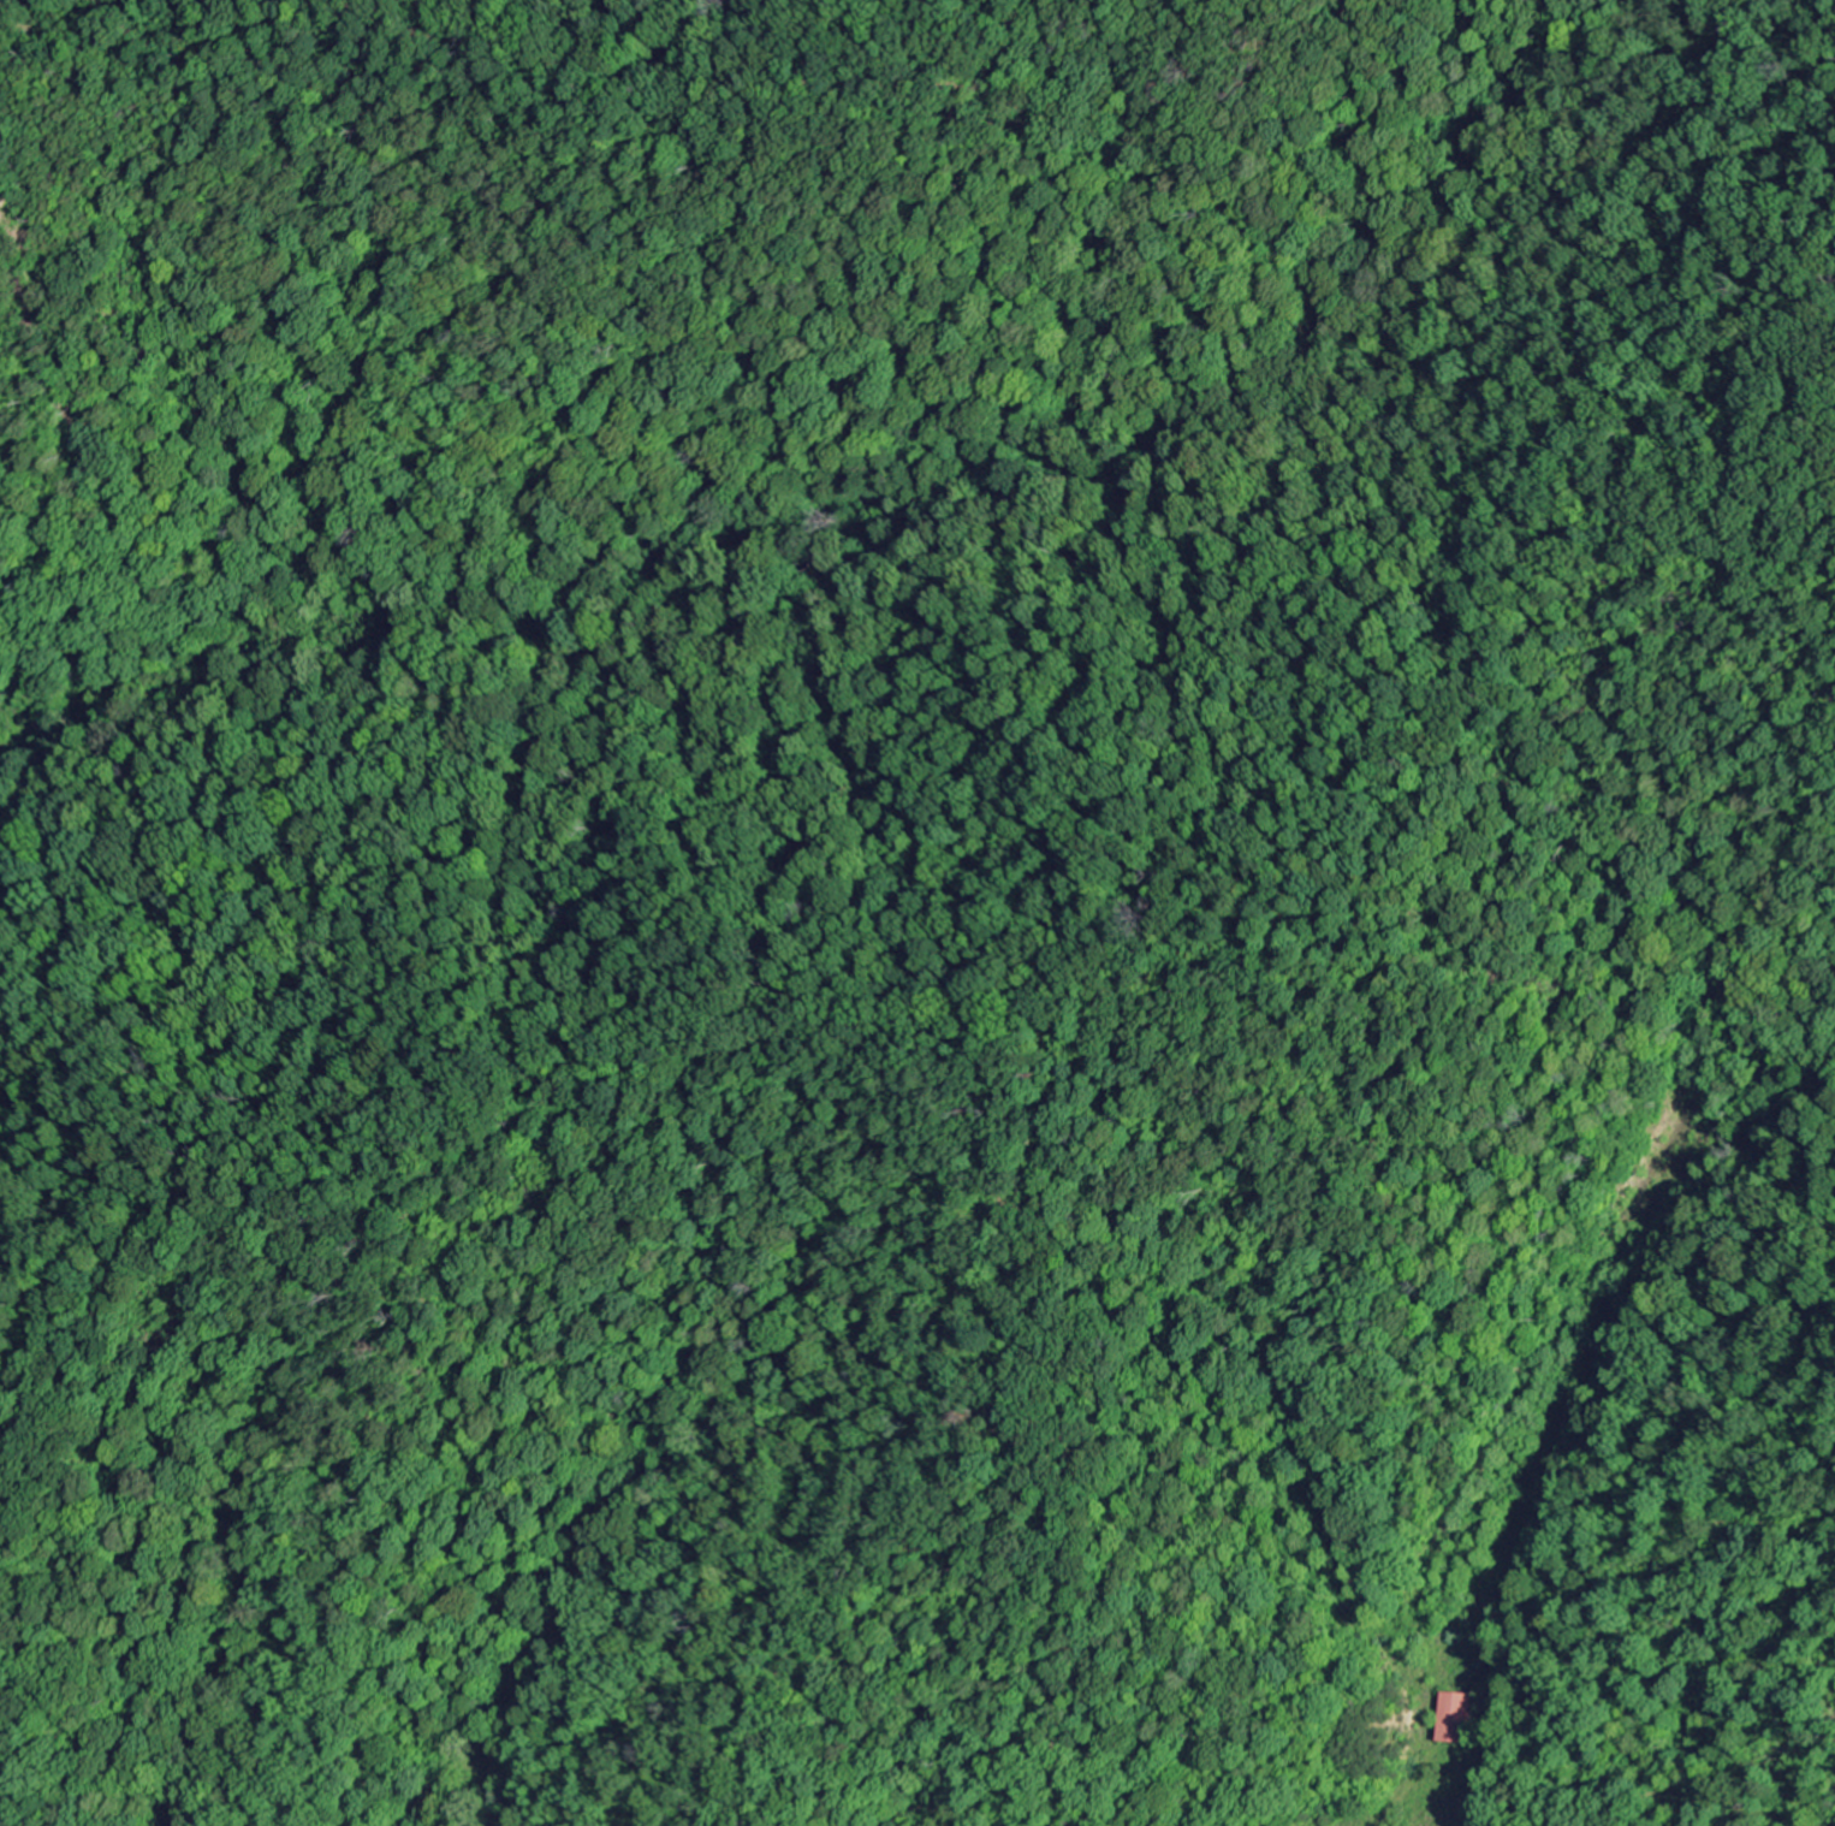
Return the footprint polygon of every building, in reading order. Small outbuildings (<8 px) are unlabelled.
[(1473,1696),(1441,1694),(1439,1745),(1471,1746),(1473,1696)]
